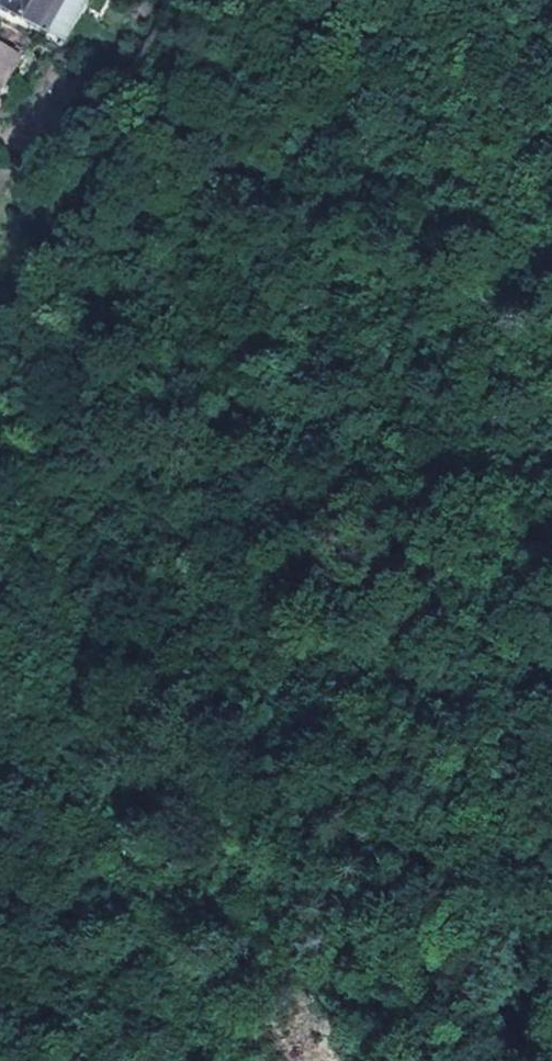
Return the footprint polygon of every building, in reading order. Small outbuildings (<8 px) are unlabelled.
[(61,0),(5,0),(2,5),(45,29),(61,0)] [(20,55),(0,42),(0,87),(20,55)]
